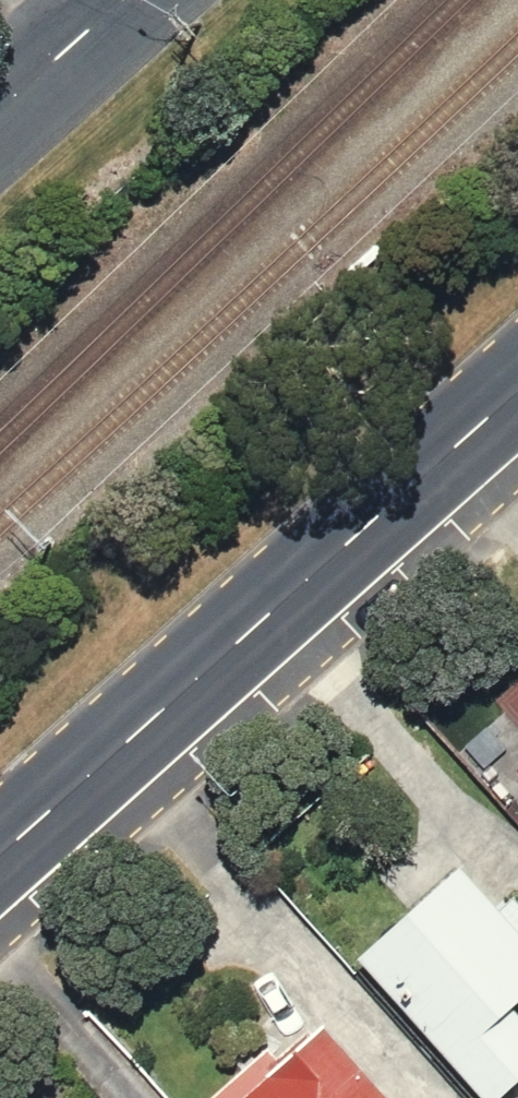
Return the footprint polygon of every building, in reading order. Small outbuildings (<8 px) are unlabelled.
[(312,895),(485,1084),(517,1054),(517,1008),(506,996),(517,985),(517,855),(445,774),(312,895)] [(191,1092),(197,1097),(456,1097),(257,868),(177,937),(259,1032),(191,1092)]
